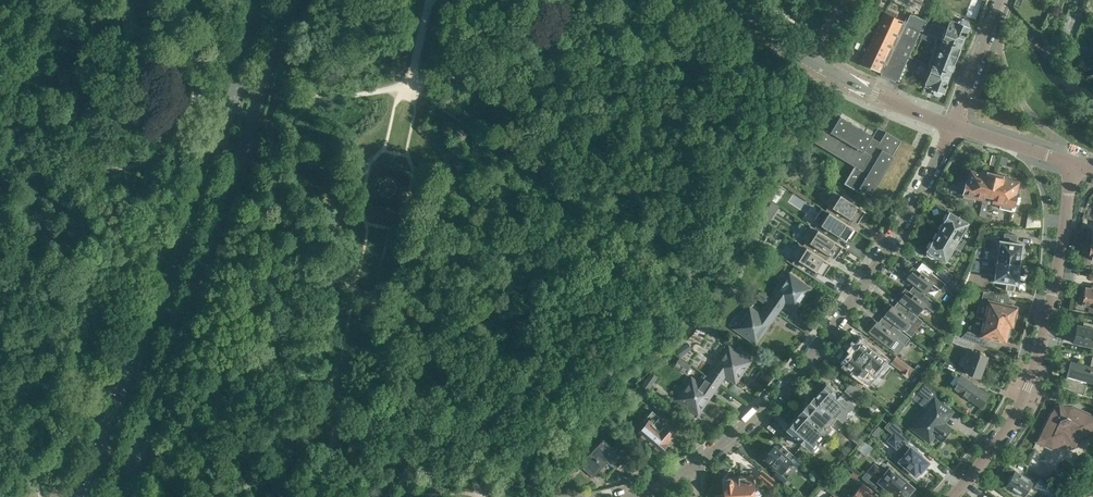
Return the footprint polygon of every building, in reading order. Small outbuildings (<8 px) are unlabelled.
[(1084,12),(1086,5),(1087,0),(1082,0),(1079,10),(1084,12)] [(886,8),(861,63),(880,72),(880,74),(882,73),(883,75),(885,74),(886,76),(888,76),(888,78),(895,81),(895,79),(900,81),(905,69),(911,57),(922,31),(924,26),(926,22),(925,21),(925,20),(913,15),(913,16),(907,13),(903,22),(895,18),(898,13),(886,8)] [(922,31),(933,36),(937,37),(961,46),(965,35),(966,35),(970,26),(968,26),(969,24),(968,21),(964,19),(961,21),(960,23),(950,19),(947,28),(945,27),(943,32),(936,30),(924,26),(922,31)] [(938,50),(932,65),(951,72),(957,56),(959,54),(960,51),(960,48),(961,46),(937,37),(933,48),(938,50)] [(912,72),(918,59),(911,57),(905,70),(912,72)] [(946,83),(951,72),(932,65),(927,79),(924,85),(934,89),(933,91),(934,94),(939,95),(942,94),(942,92),(944,93),(948,83),(946,83)] [(831,112),(813,141),(854,166),(844,183),(860,193),(862,189),(871,195),(895,156),(893,155),(901,140),(886,131),(880,142),(872,137),(873,135),(840,115),(839,117),(831,112)] [(998,156),(992,154),(989,163),(996,165),(998,156)] [(1008,157),(1001,155),(999,163),(1006,165),(1008,157)] [(975,197),(983,199),(979,216),(986,218),(987,204),(989,197),(995,173),(987,171),(986,173),(970,170),(968,180),(967,180),(966,183),(964,183),(962,191),(964,192),(963,193),(964,193),(963,198),(974,201),(975,197)] [(995,173),(989,197),(987,204),(990,204),(991,197),(993,198),(993,201),(1001,203),(1000,207),(1011,210),(1013,206),(1014,203),(1016,203),(1018,200),(1018,199),(1016,196),(1016,193),(1018,182),(1003,178),(1004,175),(995,173)] [(829,205),(826,210),(847,224),(851,219),(854,221),(862,209),(834,190),(826,203),(829,205)] [(776,202),(780,196),(779,195),(775,193),(771,199),(775,202),(776,202)] [(818,222),(814,227),(836,241),(839,236),(843,238),(851,226),(847,224),(826,210),(822,208),(814,220),(818,222)] [(943,222),(938,232),(963,246),(966,241),(960,237),(963,232),(962,232),(968,223),(948,212),(943,222)] [(806,240),(803,245),(825,259),(828,254),(831,256),(839,244),(836,241),(814,227),(811,225),(803,238),(806,240)] [(963,246),(938,232),(933,240),(932,240),(926,250),(927,251),(926,253),(927,256),(931,258),(934,258),(935,255),(946,261),(951,252),(955,247),(960,251),(963,246)] [(1001,232),(1000,240),(1016,243),(1017,235),(1001,232)] [(974,256),(990,259),(1020,263),(1020,259),(1021,253),(1022,254),(1023,252),(1024,248),(1023,246),(1022,245),(1022,244),(1016,243),(1000,240),(999,242),(995,242),(993,251),(991,251),(984,249),(984,247),(978,245),(975,253),(974,256)] [(795,257),(791,263),(813,277),(817,271),(820,274),(828,261),(825,259),(803,245),(800,243),(792,255),(795,257)] [(977,246),(972,244),(969,249),(975,253),(977,246)] [(980,267),(988,268),(995,269),(994,280),(1006,282),(1006,287),(1014,288),(1015,283),(1016,284),(1018,268),(1019,268),(1020,263),(990,259),(974,256),(969,270),(980,271),(980,267)] [(908,272),(910,273),(906,278),(914,284),(925,293),(932,284),(940,290),(946,283),(931,272),(933,270),(922,262),(917,269),(912,266),(908,272)] [(941,266),(936,272),(936,273),(947,282),(951,276),(953,274),(941,266)] [(761,290),(756,297),(756,298),(766,305),(778,312),(785,302),(796,310),(811,288),(789,273),(771,298),(761,290)] [(957,280),(951,276),(947,282),(952,286),(957,280)] [(903,294),(899,300),(910,308),(918,315),(925,306),(933,312),(938,305),(924,294),(925,293),(914,284),(909,291),(905,288),(901,293),(903,294)] [(1089,307),(1092,307),(1092,285),(1092,284),(1091,288),(1085,286),(1085,289),(1083,290),(1082,293),(1084,295),(1081,305),(1089,307)] [(1009,297),(984,291),(981,301),(989,302),(985,318),(1009,324),(1012,325),(1013,321),(1015,312),(1015,311),(1016,308),(1007,306),(1009,297)] [(883,315),(894,324),(902,330),(908,335),(915,326),(918,327),(923,321),(909,310),(910,308),(899,300),(894,306),(890,303),(885,309),(887,310),(883,315)] [(778,312),(766,305),(760,313),(749,306),(734,328),(756,343),(778,312)] [(869,325),(871,326),(868,331),(889,347),(896,351),(902,343),(904,344),(909,338),(893,325),(894,324),(883,315),(878,322),(874,319),(869,325)] [(1008,333),(1007,331),(1009,324),(985,318),(982,333),(968,330),(961,337),(975,342),(985,346),(987,337),(1005,341),(1005,338),(1007,338),(1008,333)] [(1085,326),(1078,325),(1078,326),(1076,327),(1075,330),(1076,332),(1076,335),(1074,336),(1073,339),(1074,340),(1074,342),(1092,347),(1092,324),(1086,322),(1085,326)] [(975,342),(961,337),(955,335),(952,341),(973,349),(975,342)] [(846,359),(844,362),(853,369),(852,370),(854,372),(856,374),(856,375),(855,375),(856,376),(856,377),(857,377),(858,377),(859,377),(859,376),(861,377),(867,381),(873,374),(878,367),(884,371),(890,364),(860,342),(850,355),(849,354),(846,359)] [(678,352),(681,356),(691,349),(688,344),(679,350),(678,352)] [(729,346),(708,376),(719,384),(725,375),(736,383),(751,361),(729,346)] [(939,351),(933,347),(930,351),(936,355),(939,351)] [(972,350),(964,371),(964,372),(978,378),(979,377),(980,377),(987,356),(972,350)] [(895,354),(889,361),(901,369),(907,374),(912,367),(895,354)] [(940,356),(936,360),(959,376),(962,371),(940,356)] [(1066,375),(1062,388),(1084,394),(1087,381),(1092,383),(1092,358),(1091,366),(1070,360),(1066,375)] [(964,371),(961,374),(953,387),(981,406),(989,395),(976,386),(978,378),(964,372),(964,371)] [(652,372),(642,385),(649,390),(658,377),(652,372)] [(719,384),(708,376),(702,385),(691,377),(676,399),(698,414),(719,384)] [(923,384),(920,381),(915,388),(918,391),(923,384)] [(821,390),(814,398),(832,415),(841,422),(845,418),(845,411),(851,405),(827,385),(822,390),(821,390)] [(845,391),(856,400),(861,395),(850,385),(845,391)] [(916,393),(930,405),(929,406),(930,407),(920,421),(919,421),(914,427),(927,437),(932,431),(942,438),(949,429),(939,421),(947,410),(934,400),(938,396),(924,385),(916,393)] [(800,413),(801,413),(826,434),(832,427),(827,423),(829,421),(830,422),(832,420),(829,418),(832,415),(814,398),(814,397),(800,413)] [(672,413),(657,399),(653,404),(668,417),(672,413)] [(1037,441),(1052,448),(1064,444),(1071,447),(1077,445),(1080,438),(1092,434),(1092,432),(1092,416),(1071,405),(1063,405),(1062,403),(1056,406),(1056,407),(1050,413),(1037,441)] [(640,434),(638,437),(637,439),(643,444),(645,444),(648,441),(659,451),(659,450),(663,454),(670,446),(667,442),(674,433),(664,424),(666,422),(652,411),(646,418),(649,420),(638,433),(640,434)] [(826,434),(801,413),(796,419),(788,429),(804,443),(805,442),(814,450),(821,442),(820,441),(826,434)] [(917,453),(918,452),(912,446),(911,447),(906,443),(911,437),(891,420),(886,427),(894,434),(888,440),(899,450),(894,455),(900,460),(899,461),(917,476),(922,470),(923,470),(928,465),(927,464),(928,462),(917,453)] [(605,426),(600,432),(606,437),(611,431),(605,426)] [(872,439),(879,429),(875,426),(868,436),(872,439)] [(859,437),(851,430),(848,430),(845,433),(846,437),(853,444),(857,443),(860,440),(859,437)] [(610,476),(616,469),(623,461),(630,453),(630,452),(631,451),(630,449),(629,448),(615,442),(612,446),(603,438),(580,464),(594,476),(600,470),(606,476),(608,474),(610,476)] [(861,449),(865,444),(862,441),(857,446),(861,449)] [(795,456),(782,446),(779,450),(774,446),(764,458),(768,461),(766,464),(774,471),(777,468),(781,472),(791,460),(795,456)] [(805,453),(799,448),(794,454),(801,459),(805,453)] [(863,477),(875,488),(880,482),(884,486),(884,487),(889,492),(890,491),(897,496),(905,496),(907,495),(908,496),(913,490),(912,490),(913,488),(896,473),(890,468),(885,474),(874,464),(863,477)] [(771,488),(776,482),(759,469),(754,475),(771,488)] [(772,476),(782,484),(786,479),(776,471),(772,476)] [(1032,483),(1028,480),(1015,471),(1007,484),(1017,490),(1016,492),(1022,496),(1023,494),(1025,495),(1032,483)] [(726,496),(753,496),(752,477),(729,478),(727,479),(726,481),(725,483),(726,496)] [(1055,490),(1041,481),(1039,479),(1035,486),(1051,496),(1055,490)] [(851,496),(876,496),(877,496),(863,484),(851,496)]
